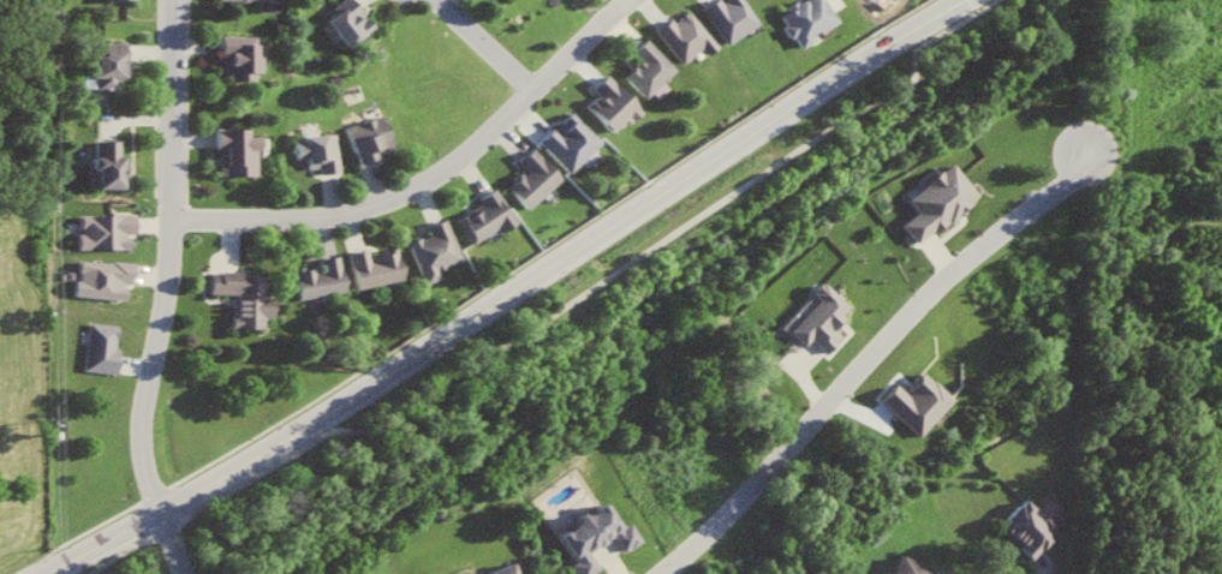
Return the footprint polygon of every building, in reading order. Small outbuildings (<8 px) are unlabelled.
[(361,0),(349,0),(340,7),(344,12),(333,20),(354,47),(381,27),(361,0)] [(765,23),(749,0),(733,0),(729,3),(727,0),(722,0),(709,8),(734,45),(765,23)] [(804,50),(820,41),(817,36),(844,22),(832,0),(812,0),(786,14),(804,50)] [(688,64),(709,49),(714,55),(724,47),(695,9),(664,32),(688,64)] [(265,80),(264,37),(229,37),(230,67),(237,67),(237,81),(265,80)] [(631,78),(652,98),(658,92),(664,98),(675,88),(670,83),(683,69),(652,39),(639,53),(647,61),(631,78)] [(91,89),(123,88),(122,79),(133,79),(131,43),(99,44),(101,77),(91,77),(91,89)] [(594,106),(621,134),(647,109),(614,75),(599,90),(605,96),(594,106)] [(546,143),(575,174),(589,161),(594,167),(606,156),(600,150),(607,143),(579,112),(546,143)] [(402,148),(390,115),(353,129),(367,167),(385,160),(383,155),(402,148)] [(264,176),(264,145),(274,146),(274,137),(255,137),(255,129),(233,129),(232,139),(226,139),(225,175),(264,176)] [(348,171),(343,134),(300,140),(303,160),(314,159),(315,169),(327,168),(328,174),(348,171)] [(127,141),(100,141),(100,169),(95,168),(95,188),(128,188),(128,177),(134,177),(135,157),(126,157),(127,141)] [(515,186),(532,209),(568,182),(542,148),(524,161),(533,173),(515,186)] [(912,199),(922,213),(906,226),(921,246),(984,198),(958,164),(912,199)] [(478,245),(504,229),(507,233),(521,225),(501,192),(461,216),(478,245)] [(86,249),(136,250),(136,234),(141,234),(141,216),(86,215),(86,249)] [(434,227),(437,234),(415,243),(431,284),(448,278),(445,269),(469,260),(453,219),(434,227)] [(410,280),(404,251),(377,256),(375,250),(356,254),(363,289),(410,280)] [(304,299),(352,293),(347,256),(329,259),(330,267),(300,271),(304,299)] [(85,260),(83,297),(131,300),(132,284),(138,284),(139,263),(85,260)] [(239,328),(271,329),(272,318),(280,319),(280,298),(272,298),(273,274),(217,273),(216,293),(240,294),(239,328)] [(854,308),(827,281),(816,292),(823,299),(792,330),(808,345),(815,338),(830,353),(848,335),(838,325),(854,308)] [(91,371),(122,374),(126,325),(95,323),(91,371)] [(887,399),(924,435),(959,399),(931,372),(912,393),(902,383),(887,399)] [(1047,516),(1029,499),(1003,527),(1037,559),(1055,541),(1048,534),(1058,524),(1049,515),(1047,516)] [(648,543),(636,524),(627,529),(612,504),(584,520),(586,524),(565,537),(580,562),(577,564),(583,573),(604,573),(608,572),(595,552),(619,537),(630,554),(648,543)] [(939,569),(905,555),(897,573),(937,573),(939,569)] [(520,565),(496,573),(523,573),(520,565)]
